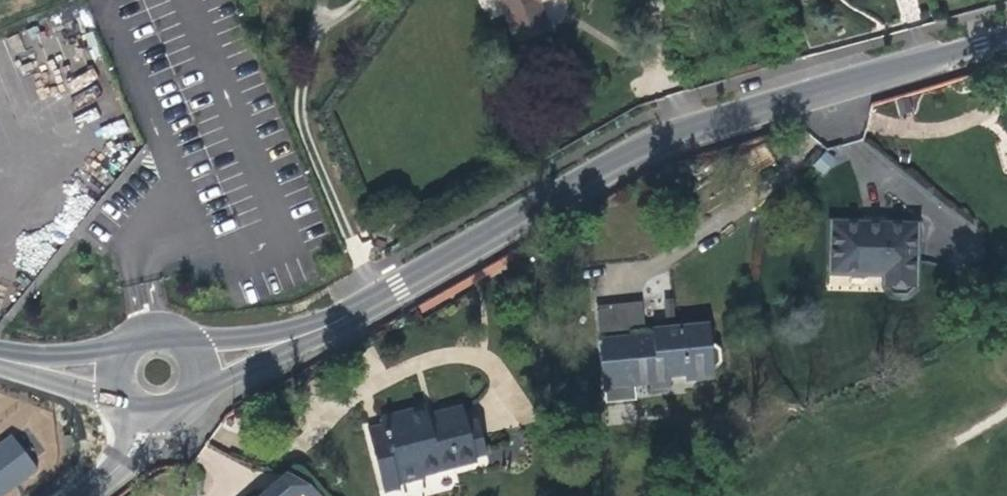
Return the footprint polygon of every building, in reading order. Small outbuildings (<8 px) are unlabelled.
[(518,43),(548,29),(535,0),(536,0),(499,0),(518,43)] [(910,220),(826,221),(828,266),(881,268),(882,283),(889,290),(899,290),(909,280),(910,220)] [(657,325),(670,325),(670,301),(657,301),(657,325)] [(643,303),(625,304),(625,323),(643,322),(643,303)] [(589,305),(589,379),(627,379),(641,379),(644,383),(663,383),(663,372),(677,372),(679,377),(705,376),(706,366),(712,362),(712,345),(705,340),(704,324),(670,325),(657,325),(647,325),(644,332),(625,332),(625,323),(625,304),(589,305)] [(627,379),(589,379),(590,396),(627,395),(627,379)] [(378,487),(393,484),(392,481),(418,475),(417,470),(469,457),(469,451),(478,449),(471,417),(460,420),(455,403),(422,411),(420,402),(374,414),(376,421),(361,425),(378,487)] [(42,467),(15,431),(0,442),(0,495),(4,495),(42,467)] [(279,469),(277,470),(299,495),(300,495),(306,495),(314,489),(294,476),(279,469)] [(277,470),(258,487),(266,495),(298,495),(299,495),(277,470)] [(258,487),(248,495),(266,495),(258,487)]
